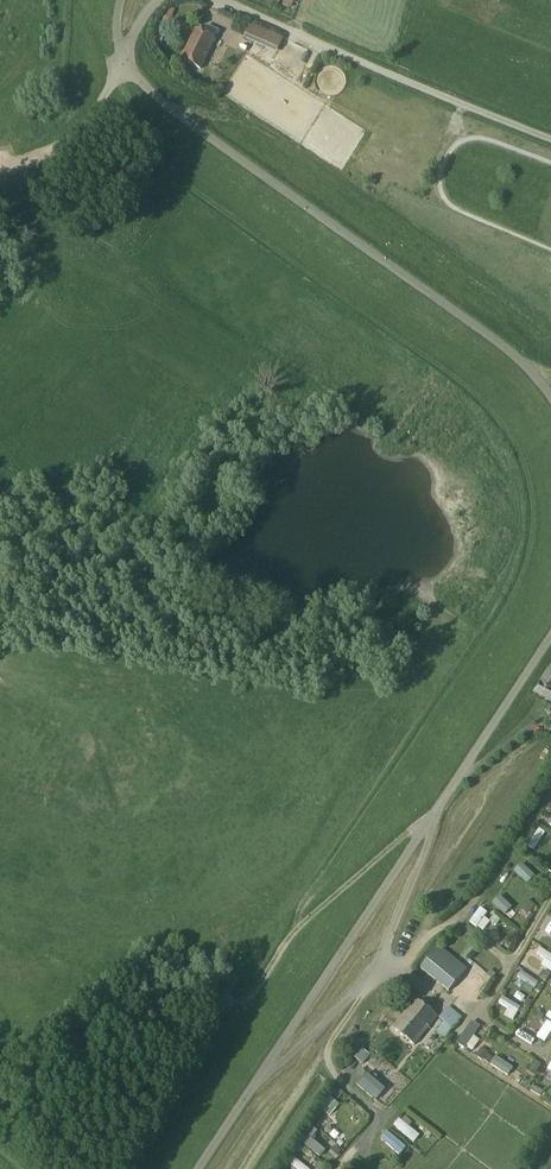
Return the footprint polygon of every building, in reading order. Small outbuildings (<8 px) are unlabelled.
[(283,7),(289,8),(292,0),(285,0),(283,7)] [(283,39),(250,25),(246,35),(278,49),(283,39)] [(215,39),(196,30),(181,60),(200,69),(215,39)] [(535,692),(550,701),(550,664),(535,692)] [(537,850),(547,831),(539,827),(529,846),(537,850)] [(523,862),(516,871),(531,884),(538,875),(523,862)] [(503,894),(495,903),(508,916),(517,906),(503,894)] [(535,907),(528,902),(522,910),(529,916),(535,907)] [(485,916),(492,921),(496,916),(489,911),(485,916)] [(467,969),(439,946),(421,968),(449,992),(467,969)] [(550,967),(550,951),(544,946),(536,957),(550,967)] [(463,980),(477,987),(487,969),(473,962),(463,980)] [(496,976),(491,971),(487,975),(492,980),(496,976)] [(547,982),(550,975),(544,971),(540,977),(547,982)] [(531,990),(536,981),(528,976),(523,985),(531,990)] [(532,1001),(526,997),(523,1003),(528,1007),(532,1001)] [(438,1016),(415,998),(392,1028),(415,1046),(438,1016)] [(463,1018),(449,1007),(440,1019),(444,1022),(437,1032),(446,1039),(463,1018)] [(478,1034),(485,1026),(475,1018),(458,1040),(473,1052),(484,1039),(478,1034)] [(483,1061),(487,1055),(488,1054),(482,1049),(476,1057),(482,1062),(483,1061)] [(354,1062),(365,1066),(369,1054),(358,1051),(354,1062)] [(493,1059),(487,1055),(483,1061),(489,1065),(493,1059)] [(512,1075),(517,1065),(497,1056),(493,1066),(512,1075)] [(534,1060),(527,1071),(536,1076),(542,1065),(534,1060)] [(392,1075),(388,1081),(395,1085),(399,1079),(392,1075)] [(366,1077),(361,1087),(386,1100),(391,1089),(366,1077)] [(543,1091),(532,1085),(529,1090),(540,1096),(543,1091)] [(342,1093),(338,1089),(332,1096),(336,1100),(342,1093)] [(439,1114),(432,1124),(442,1131),(449,1121),(439,1114)] [(415,1143),(422,1135),(402,1117),(395,1125),(415,1143)] [(341,1151),(336,1146),(332,1150),(337,1155),(341,1151)] [(295,1168),(312,1168),(313,1168),(299,1160),(294,1168),(295,1168)]
